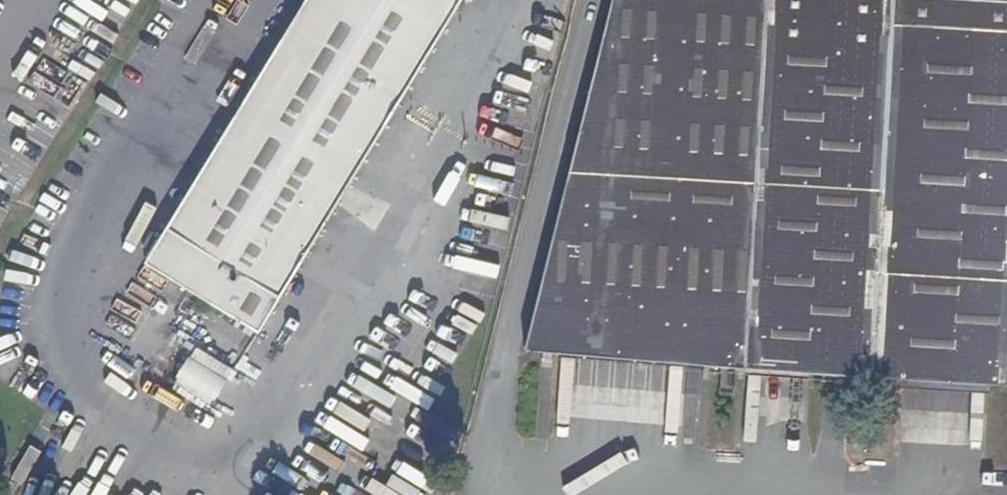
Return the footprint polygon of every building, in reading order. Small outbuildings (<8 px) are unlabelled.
[(140,273),(251,343),(374,144),(463,0),(309,0),(140,273)] [(890,93),(897,0),(606,0),(570,156),(548,242),(522,357),(764,368),(871,375),(874,327),(890,93)] [(947,0),(897,0),(890,93),(874,327),(871,375),(1006,384),(1006,3),(947,0)] [(190,345),(172,385),(213,404),(231,365),(190,345)]
